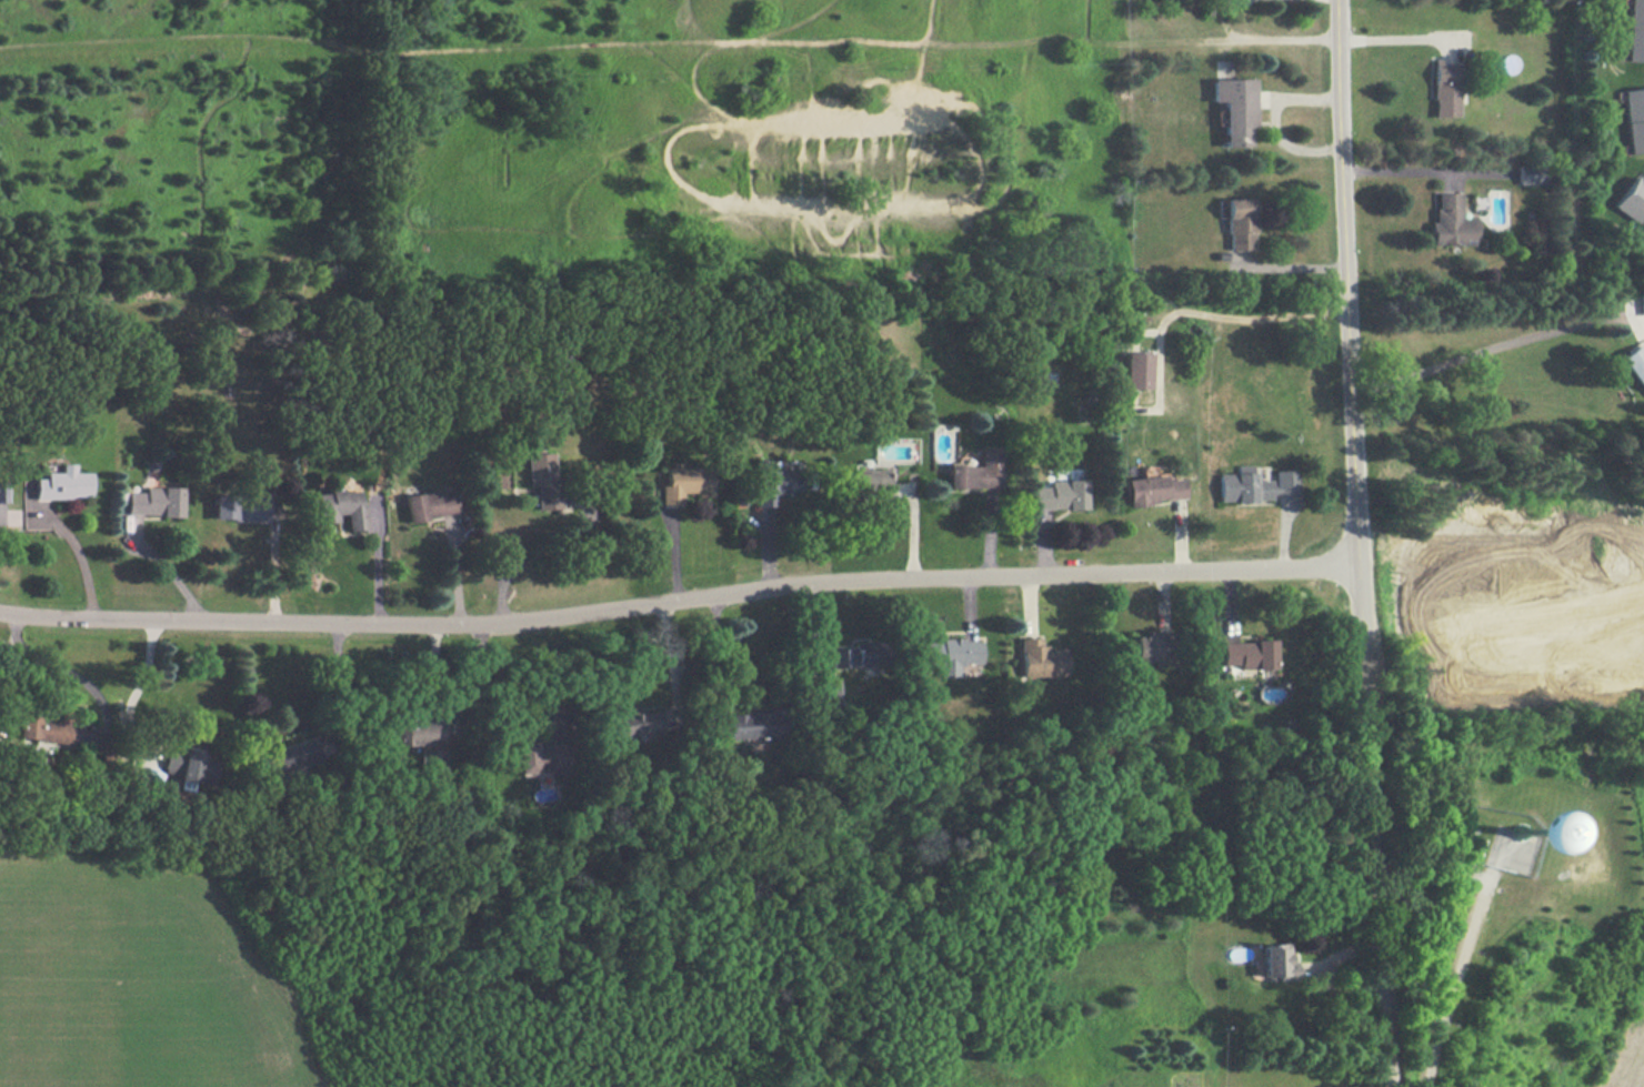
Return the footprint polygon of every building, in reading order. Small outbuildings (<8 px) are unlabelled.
[(1643,61),(1643,0),(1626,0),(1625,61),(1643,61)] [(1463,116),(1461,61),(1436,62),(1437,117),(1463,116)] [(1255,125),(1254,77),(1212,78),(1213,101),(1223,101),(1224,145),(1249,145),(1249,126),(1255,125)] [(1643,151),(1643,86),(1622,89),(1630,153),(1643,151)] [(1643,227),(1643,180),(1636,174),(1614,207),(1643,227)] [(1433,244),(1480,243),(1479,217),(1464,218),(1463,191),(1438,192),(1438,222),(1432,222),(1433,244)] [(1224,198),(1227,250),(1255,249),(1252,197),(1224,198)] [(1643,389),(1643,350),(1639,343),(1619,356),(1642,390),(1643,389)] [(1150,387),(1150,352),(1124,352),(1124,388),(1150,387)] [(999,449),(979,449),(979,464),(947,464),(947,487),(999,486),(999,449)] [(525,486),(534,485),(534,510),(555,509),(552,451),(524,453),(525,486)] [(755,506),(774,505),(774,494),(784,494),(782,469),(765,470),(765,458),(753,458),(755,506)] [(35,498),(90,497),(89,471),(74,472),(73,463),(60,463),(60,471),(45,471),(45,477),(35,478),(35,498)] [(1218,501),(1272,500),(1272,494),(1295,493),(1294,469),(1273,469),(1274,479),(1252,479),(1252,464),(1236,464),(1236,472),(1217,473),(1218,501)] [(681,494),(710,494),(710,468),(666,468),(666,484),(660,484),(660,505),(681,505),(681,494)] [(888,494),(888,468),(848,469),(848,495),(888,494)] [(1185,500),(1183,478),(1166,479),(1165,474),(1125,477),(1127,503),(1185,500)] [(1033,509),(1085,508),(1084,479),(1048,480),(1048,485),(1032,486),(1033,509)] [(128,491),(127,513),(160,514),(160,516),(180,516),(180,486),(145,485),(145,491),(128,491)] [(404,494),(407,519),(457,514),(454,488),(404,494)] [(316,522),(337,521),(336,513),(345,513),(346,530),(363,529),(361,489),(315,491),(316,522)] [(269,495),(213,494),(212,519),(268,520),(269,495)] [(1132,632),(1133,660),(1170,659),(1169,631),(1132,632)] [(1065,675),(1065,646),(1040,647),(1040,637),(1020,637),(1021,676),(1065,675)] [(853,645),(831,646),(831,666),(884,665),(883,638),(853,639),(853,645)] [(980,639),(925,639),(925,665),(938,665),(938,675),(958,675),(958,663),(980,663),(980,639)] [(1222,664),(1238,663),(1238,669),(1275,668),(1274,639),(1221,641),(1222,664)] [(838,705),(838,679),(817,679),(817,705),(838,705)] [(609,735),(667,733),(667,723),(663,723),(663,710),(608,712),(609,735)] [(726,714),(727,738),(752,738),(752,747),(775,746),(774,724),(766,724),(766,713),(726,714)] [(394,744),(450,737),(447,715),(433,717),(433,719),(392,725),(394,744)] [(18,740),(69,741),(70,718),(18,716),(18,740)] [(266,776),(322,762),(316,738),(261,752),(266,776)] [(557,770),(556,741),(516,742),(517,772),(557,770)] [(203,750),(167,744),(162,772),(177,774),(175,787),(196,791),(203,750)] [(1545,840),(1530,806),(1499,821),(1514,854),(1545,840)] [(1294,979),(1294,959),(1287,960),(1287,942),(1259,943),(1261,976),(1275,975),(1276,980),(1294,979)]
